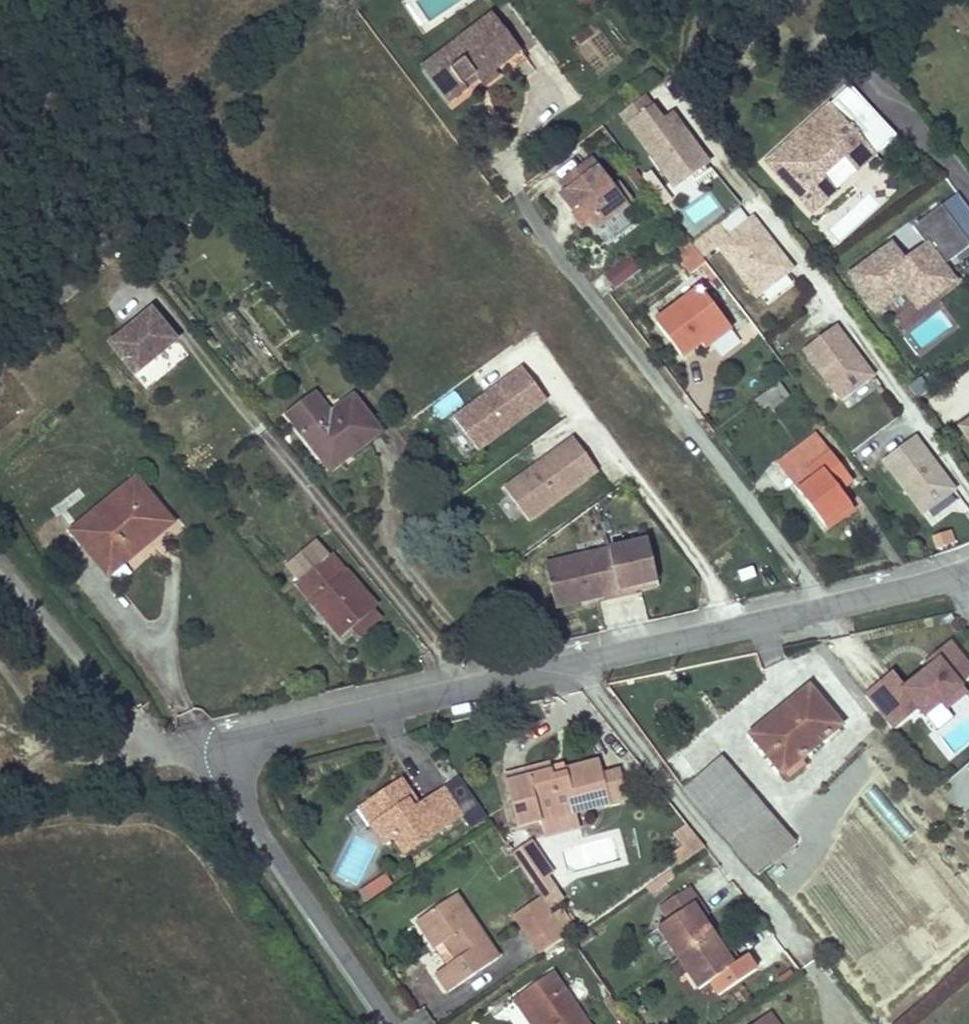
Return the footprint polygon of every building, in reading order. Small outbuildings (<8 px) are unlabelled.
[(600,0),(581,0),(587,9),(600,0)] [(466,88),(464,86),(460,81),(473,72),(476,77),(482,85),(496,75),(492,70),(519,49),(489,11),(421,63),(449,100),(466,88)] [(460,81),(464,86),(476,77),(473,72),(460,81)] [(852,89),(767,164),(810,213),(896,138),(852,89)] [(624,124),(648,106),(639,94),(615,113),(624,124)] [(705,163),(669,114),(659,121),(648,106),(624,124),(667,182),(683,169),(687,176),(705,163)] [(624,205),(589,159),(559,183),(595,229),(624,205)] [(907,261),(892,242),(850,276),(883,316),(903,300),(917,317),(960,283),(946,266),(968,247),(968,208),(956,192),(914,226),(928,244),(907,261)] [(789,268),(750,217),(725,236),(715,223),(689,242),(692,246),(700,256),(715,245),(754,295),(789,268)] [(683,234),(676,239),(686,251),(692,246),(689,242),(683,234)] [(692,246),(686,251),(676,258),(688,273),(704,261),(700,256),(692,246)] [(639,268),(629,254),(605,272),(615,286),(639,268)] [(54,295),(53,296),(60,304),(77,292),(70,283),(54,295)] [(680,355),(698,341),(724,321),(698,287),(654,321),(680,355)] [(307,315),(296,301),(288,307),(299,322),(307,315)] [(177,343),(152,312),(110,347),(136,378),(177,343)] [(724,321),(698,341),(704,348),(729,328),(724,321)] [(871,374),(833,324),(801,348),(839,398),(871,374)] [(549,403),(521,366),(455,417),(483,454),(549,403)] [(777,382),(762,393),(769,402),(771,405),(786,395),(777,382)] [(762,393),(753,400),(760,408),(769,402),(762,393)] [(316,396),(307,403),(321,421),(330,415),(316,396)] [(321,421),(307,403),(288,417),(326,467),(347,452),(350,455),(379,433),(352,398),(330,415),(321,421)] [(959,424),(968,438),(968,417),(959,424)] [(814,432),(790,451),(811,478),(796,489),(821,522),(848,502),(838,487),(831,479),(844,471),(814,432)] [(953,487),(913,434),(882,458),(922,511),(953,487)] [(526,522),(596,472),(572,439),(503,488),(526,522)] [(790,451),(777,461),(796,489),(811,478),(790,451)] [(844,471),(831,479),(838,487),(850,478),(844,471)] [(133,554),(128,547),(166,516),(135,478),(71,532),(107,575),(133,554)] [(933,525),(963,501),(956,493),(927,517),(933,525)] [(848,502),(821,522),(825,527),(852,507),(848,502)] [(166,516),(128,547),(133,554),(171,522),(166,516)] [(952,531),(933,538),(939,552),(957,545),(952,531)] [(644,541),(541,565),(551,609),(577,603),(576,600),(597,595),(598,598),(599,602),(630,595),(630,594),(629,590),(654,584),(644,541)] [(340,636),(352,626),(372,610),(375,607),(331,555),(329,556),(319,545),(289,570),(299,581),(296,584),(340,636)] [(630,594),(655,588),(654,584),(629,590),(630,594)] [(577,603),(598,598),(597,595),(576,600),(577,603)] [(372,610),(352,626),(360,637),(381,620),(372,610)] [(932,661),(955,644),(951,640),(929,657),(932,661)] [(904,683),(921,706),(968,669),(968,663),(955,644),(932,661),(904,683)] [(921,706),(928,714),(963,686),(968,682),(968,669),(921,706)] [(904,683),(895,672),(867,694),(893,728),(921,706),(904,683)] [(963,686),(928,714),(931,718),(947,706),(966,691),(963,686)] [(773,725),(754,741),(782,773),(839,726),(808,689),(770,720),(773,725)] [(968,693),(966,691),(947,706),(949,708),(968,693)] [(770,720),(750,735),(754,741),(773,725),(770,720)] [(720,759),(682,790),(742,857),(779,826),(720,759)] [(554,780),(552,775),(551,768),(506,779),(519,827),(547,820),(552,836),(587,827),(583,811),(610,804),(603,777),(600,762),(566,771),(567,777),(554,780)] [(567,777),(566,771),(552,775),(554,780),(567,777)] [(627,799),(620,773),(603,777),(610,804),(627,799)] [(402,780),(371,800),(382,818),(371,825),(384,844),(392,839),(402,854),(460,816),(444,790),(418,806),(412,810),(407,802),(413,798),(402,780)] [(418,806),(413,798),(407,802),(412,810),(418,806)] [(371,800),(359,808),(371,825),(382,818),(371,800)] [(779,826),(742,857),(757,876),(794,844),(779,826)] [(695,837),(684,844),(692,856),(704,847),(695,837)] [(531,843),(513,856),(525,874),(536,866),(543,876),(550,871),(531,843)] [(536,866),(525,874),(540,896),(541,896),(542,898),(553,890),(543,876),(536,866)] [(371,896),(389,884),(383,874),(365,887),(371,896)] [(701,920),(692,905),(697,902),(688,887),(659,907),(668,922),(657,928),(698,989),(709,982),(718,995),(747,976),(737,962),(732,966),(722,951),(701,920)] [(455,896),(446,901),(464,927),(473,922),(455,896)] [(540,896),(513,915),(540,953),(567,935),(542,898),(541,896),(540,896)] [(433,949),(443,943),(448,939),(460,958),(455,961),(436,974),(448,993),(498,959),(473,922),(464,927),(446,901),(415,922),(433,949)] [(697,902),(692,905),(701,920),(707,917),(697,902)] [(448,939),(443,943),(455,961),(460,958),(448,939)] [(728,947),(722,951),(732,966),(737,962),(728,947)] [(519,995),(537,1023),(585,1023),(551,974),(519,995)] [(512,1000),(528,1023),(537,1023),(519,995),(512,1000)] [(756,1023),(774,1023),(768,1015),(756,1023)]
